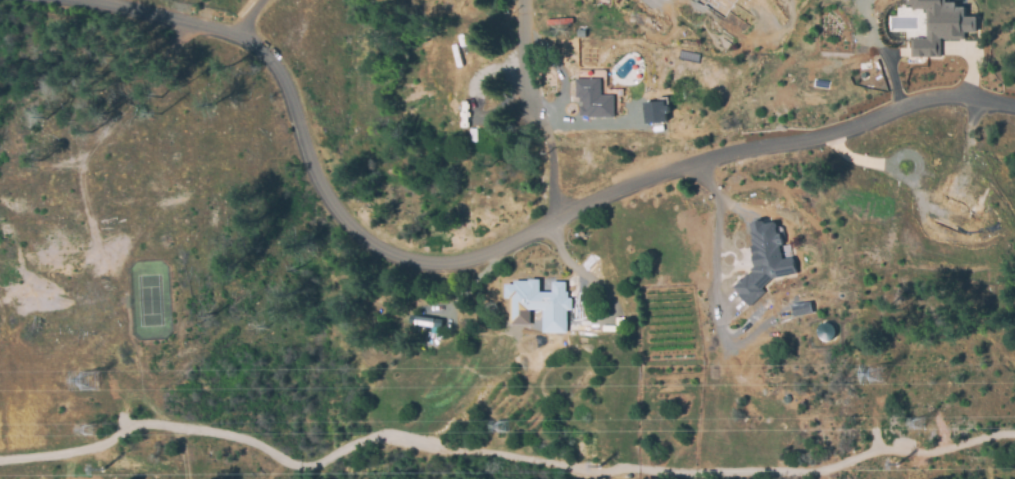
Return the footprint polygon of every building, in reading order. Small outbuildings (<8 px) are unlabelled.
[(910,2),(910,0),(988,0),(987,27),(947,33),(945,52),(910,52),(910,33),(930,31),(928,2),(910,2)] [(611,96),(611,117),(577,117),(577,107),(579,107),(579,103),(576,103),(576,96),(573,96),(573,80),(598,80),(598,96),(611,96)] [(663,102),(663,107),(667,106),(667,114),(664,114),(665,122),(644,124),(643,103),(663,102)] [(760,223),(761,226),(772,224),(775,235),(777,235),(779,246),(777,246),(780,261),(790,259),(793,274),(769,279),(758,289),(761,293),(745,307),(736,296),(737,295),(731,288),(745,275),(746,276),(749,273),(747,271),(751,268),(749,258),(751,257),(748,247),(750,247),(749,241),(750,241),(748,234),(749,233),(748,229),(747,226),(760,223)] [(542,332),(565,332),(566,310),(571,310),(571,298),(566,298),(566,282),(551,282),(551,292),(540,292),(540,281),(505,281),(505,298),(510,298),(510,325),(529,325),(530,309),(542,310),(542,332)] [(809,313),(790,316),(788,306),(808,302),(809,313)] [(440,318),(409,316),(408,324),(439,327),(440,318)] [(824,322),(826,322),(827,323),(828,323),(829,324),(830,325),(831,327),(831,328),(831,330),(832,331),(831,333),(831,334),(831,336),(830,337),(829,338),(828,339),(827,340),(826,340),(825,340),(823,340),(822,340),(821,339),(820,338),(819,337),(818,336),(818,334),(818,333),(818,331),(818,330),(818,328),(818,327),(819,326),(820,324),(821,324),(822,323),(823,322),(824,322)]
